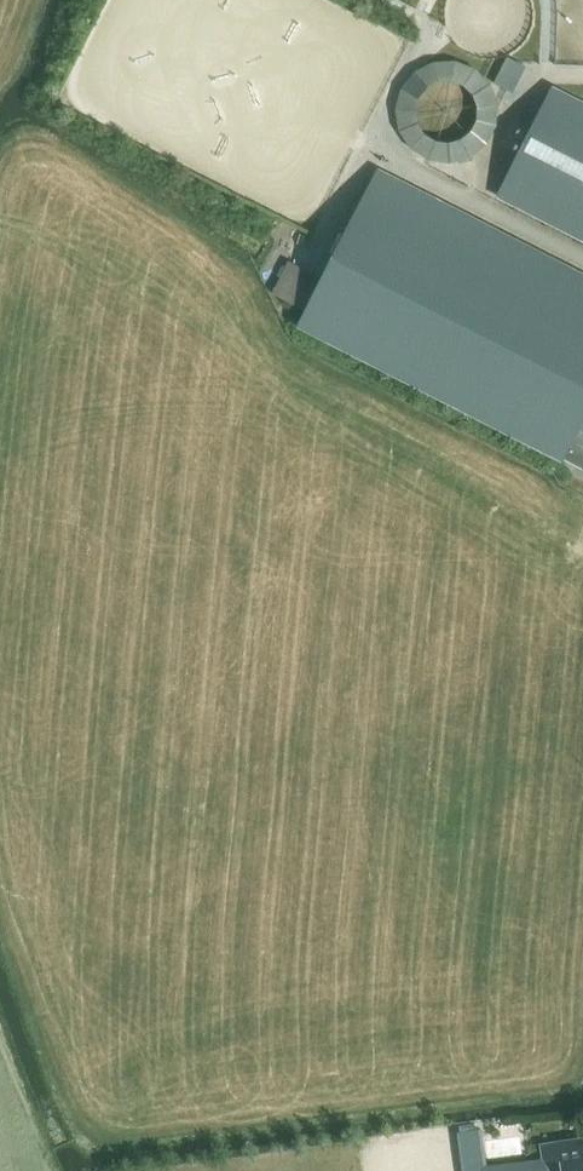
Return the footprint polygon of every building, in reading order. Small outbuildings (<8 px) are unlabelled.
[(494,84),(508,91),(521,64),(507,57),(494,84)] [(551,91),(499,193),(582,235),(582,108),(551,91)] [(378,173),(300,324),(582,469),(582,278),(378,173)] [(539,1141),(541,1157),(483,1164),(484,1170),(582,1170),(582,1136),(539,1141)]
